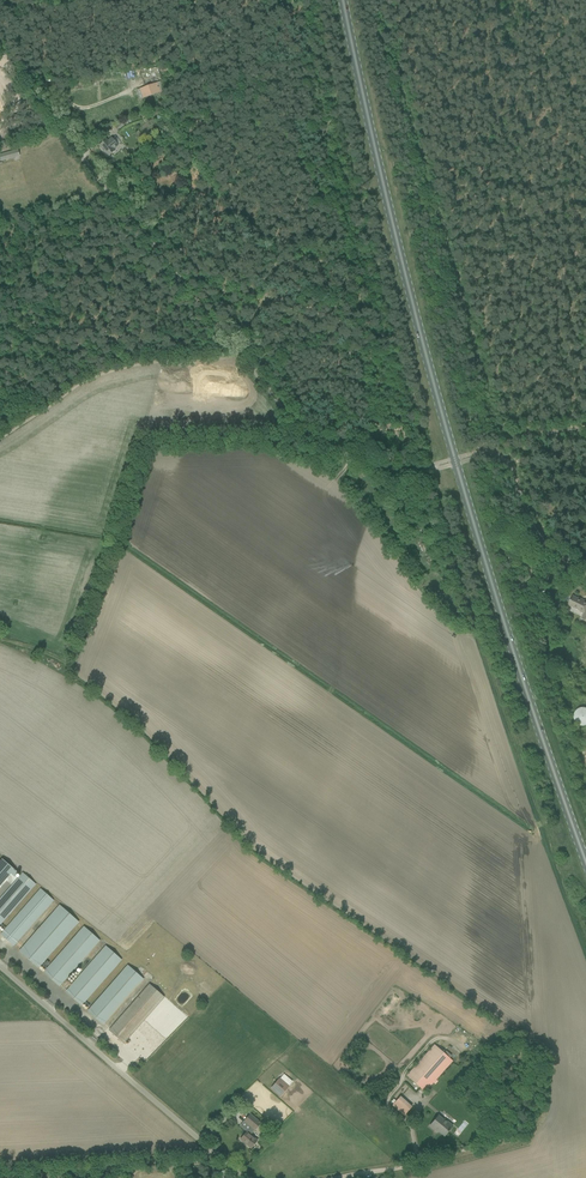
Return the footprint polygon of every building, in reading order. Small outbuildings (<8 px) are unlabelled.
[(157,82),(139,89),(143,99),(161,92),(157,82)] [(26,101),(16,107),(18,110),(28,104),(26,101)] [(117,131),(124,126),(121,122),(114,128),(117,131)] [(106,140),(99,146),(103,151),(103,152),(105,155),(106,155),(108,157),(115,151),(113,149),(117,146),(112,139),(108,142),(106,140)] [(19,156),(18,150),(0,155),(2,161),(19,156)] [(585,621),(585,602),(585,601),(584,602),(573,596),(568,605),(584,613),(581,619),(585,621)] [(585,708),(584,708),(582,708),(581,708),(580,709),(578,710),(576,711),(576,712),(575,713),(574,715),(574,717),(574,719),(574,720),(575,722),(576,723),(577,724),(579,725),(580,726),(582,726),(584,726),(585,726),(585,708)] [(0,861),(0,886),(11,874),(14,877),(18,873),(2,859),(0,861)] [(0,899),(0,925),(36,884),(23,873),(0,899)] [(41,889),(5,930),(1,935),(13,946),(54,900),(41,889)] [(59,905),(23,947),(19,951),(37,967),(77,921),(59,905)] [(84,927),(48,969),(44,973),(59,986),(99,940),(84,927)] [(106,946),(70,988),(66,992),(81,1005),(121,959),(106,946)] [(103,1025),(143,979),(128,966),(88,1012),(103,1025)] [(149,984),(113,1026),(109,1030),(124,1043),(164,997),(149,984)] [(425,1092),(452,1061),(434,1045),(407,1075),(425,1092)] [(270,1088),(281,1097),(289,1086),(279,1078),(270,1088)] [(411,1107),(407,1103),(400,1097),(392,1105),(404,1116),(411,1107)] [(244,1120),(244,1121),(242,1123),(249,1129),(247,1132),(246,1131),(240,1139),(251,1148),(257,1140),(250,1135),(255,1129),(261,1122),(250,1113),(244,1120)] [(444,1136),(451,1128),(453,1126),(444,1119),(443,1120),(438,1115),(430,1126),(435,1130),(435,1129),(444,1136)]
